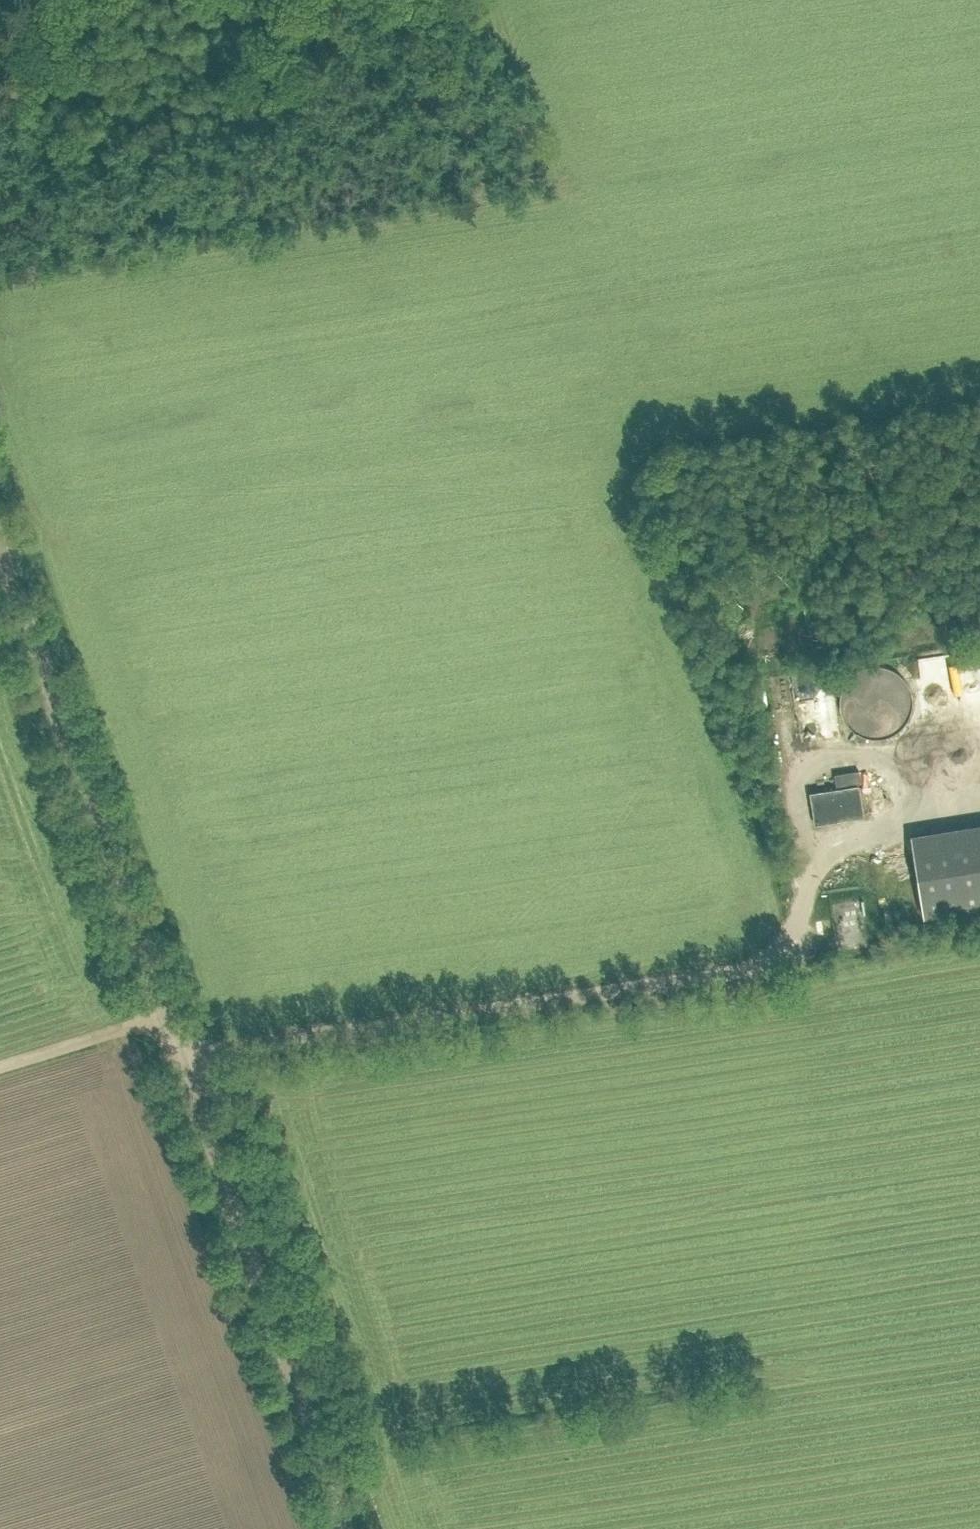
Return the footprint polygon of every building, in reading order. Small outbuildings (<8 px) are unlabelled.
[(862,815),(857,787),(811,794),(815,822),(862,815)] [(910,836),(923,918),(979,909),(979,825),(910,836)] [(841,931),(860,932),(862,909),(843,908),(841,931)]
